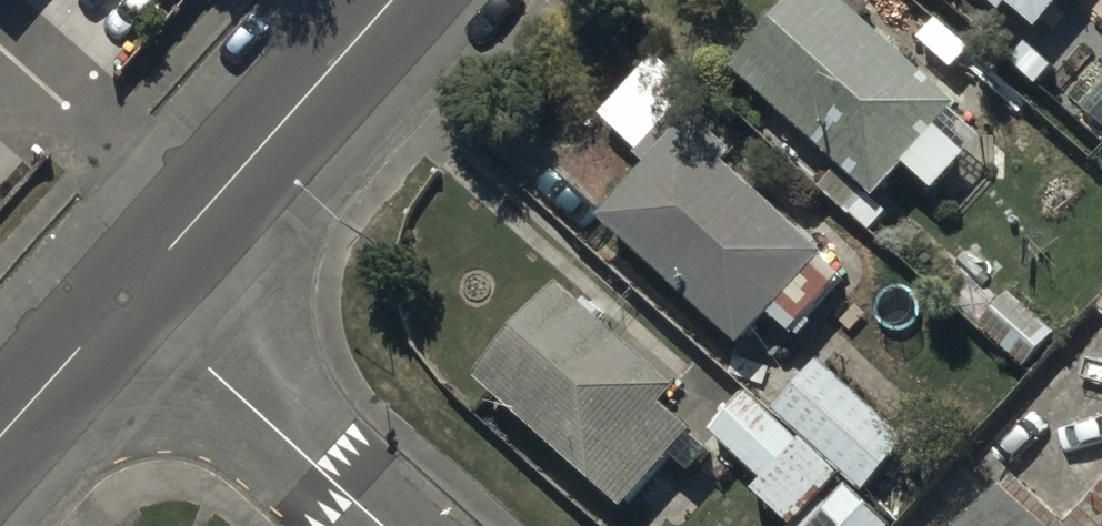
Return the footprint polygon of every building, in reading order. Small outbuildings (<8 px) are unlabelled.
[(736,85),(874,209),(904,175),(938,206),(971,169),(940,142),(962,118),(866,32),(874,23),(848,0),(817,0),(787,34),(780,27),(754,56),(759,61),(736,85)] [(1004,28),(1010,20),(1039,45),(1072,8),(1091,24),(1101,12),(1101,0),(973,0),(1004,28)] [(595,112),(634,148),(681,98),(694,84),(655,48),(595,112)] [(645,159),(598,210),(734,337),(765,304),(788,325),(838,272),(817,252),(821,247),(723,157),(732,146),(681,98),(634,148),(645,159)] [(561,299),(479,392),(623,519),(658,478),(677,495),(709,460),(666,422),(681,405),(561,299)] [(1013,301),(982,335),(1025,376),(1057,342),(1013,301)] [(822,372),(775,421),(865,505),(911,455),(822,372)] [(711,441),(765,492),(755,502),(780,525),(798,525),(824,499),(826,502),(840,487),(749,401),(711,441)] [(1015,496),(990,525),(1049,525),(1015,496)] [(821,525),(878,525),(848,498),(821,525)] [(1081,525),(1101,525),(1101,502),(1081,525)]
